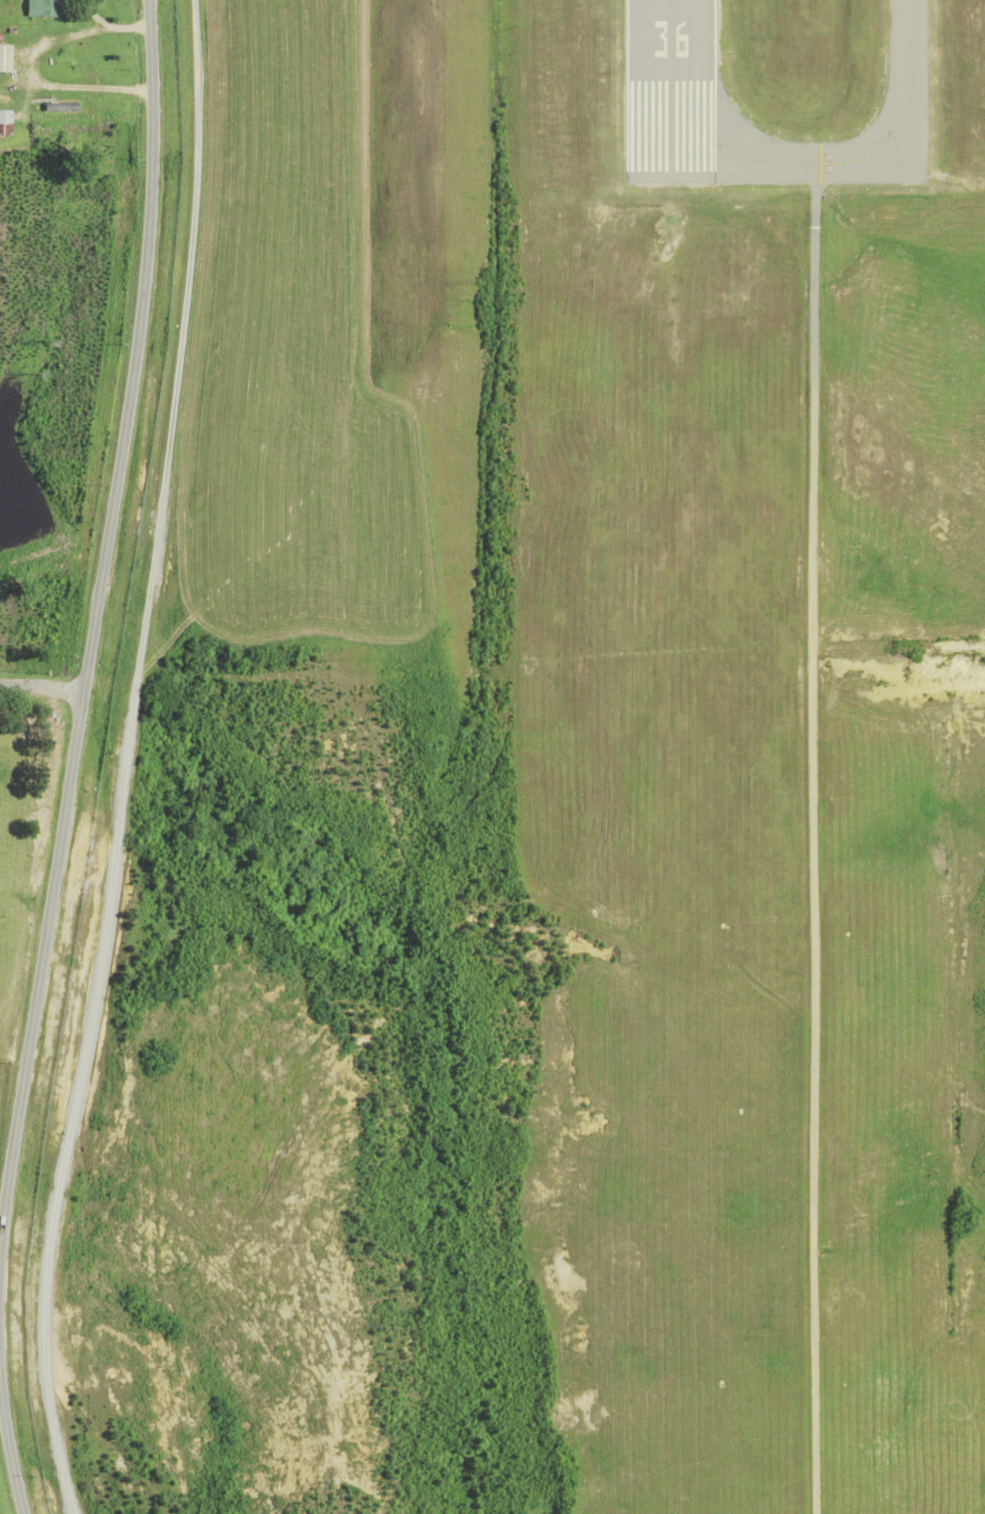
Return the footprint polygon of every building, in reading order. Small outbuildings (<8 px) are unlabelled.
[(59,0),(28,0),(28,17),(59,17),(59,0)] [(11,45),(0,45),(0,72),(11,72),(11,45)] [(35,110),(82,110),(82,100),(35,100),(35,110)] [(11,135),(11,110),(0,110),(0,135),(11,135)]
